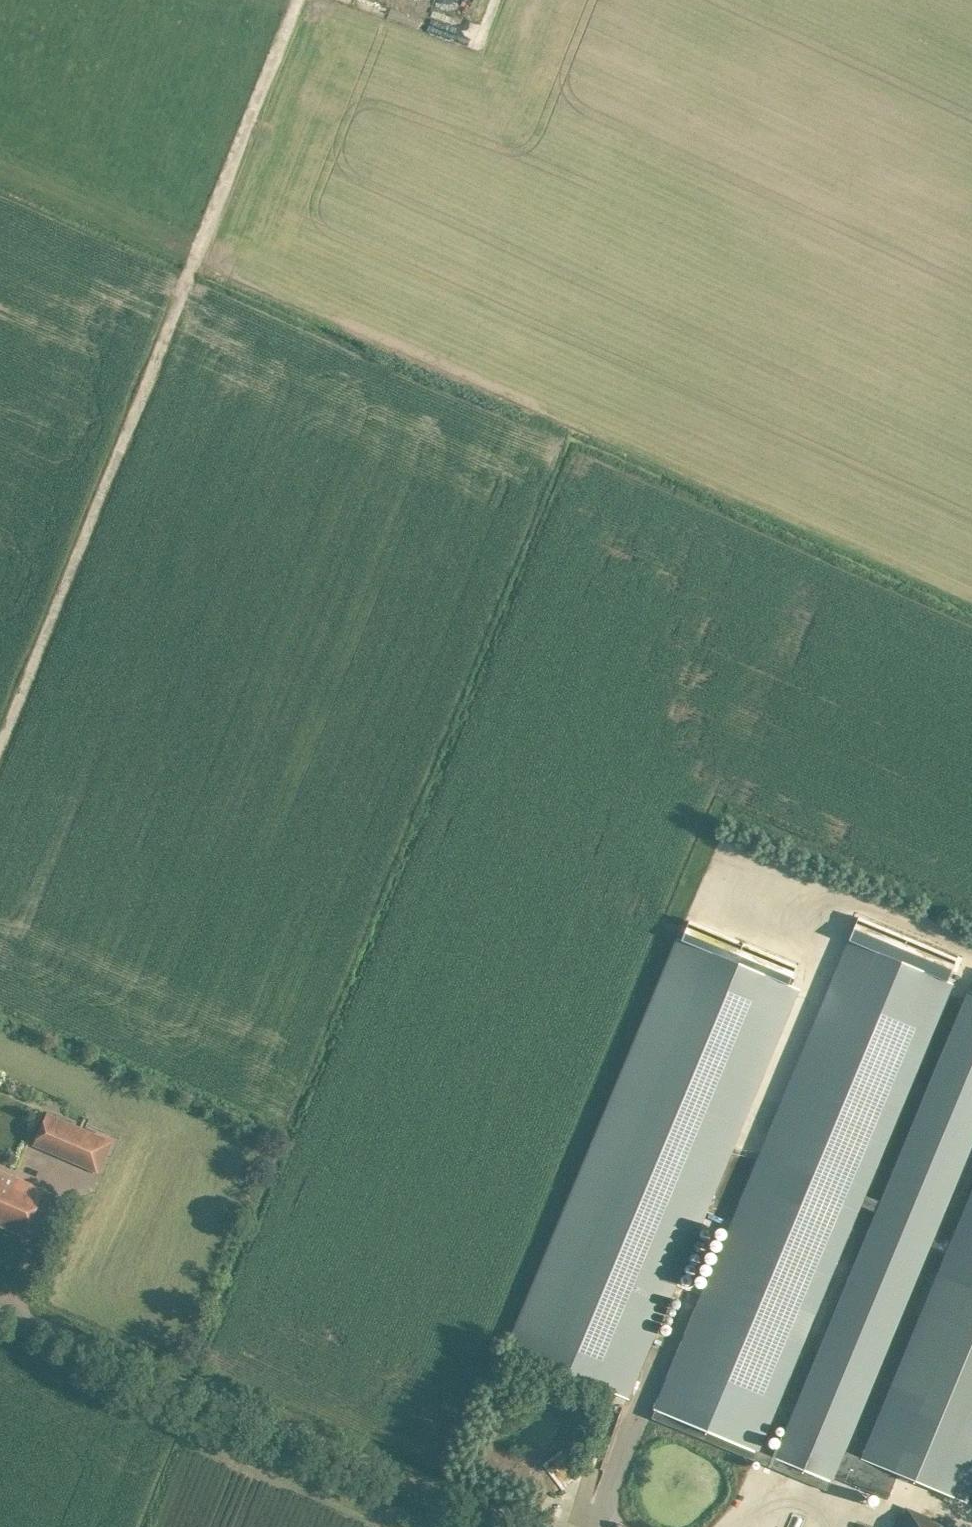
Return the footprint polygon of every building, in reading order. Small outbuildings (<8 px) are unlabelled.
[(961,959),(859,917),(854,929),(849,941),(825,999),(651,1418),(753,1459),(826,1490),(832,1476),(887,1499),(897,1474),(966,1503),(971,1488),(971,1193),(863,1458),(844,1451),(971,1140),(971,992),(970,991),(886,1192),(882,1201),(863,1194),(867,1184),(951,983),(956,972),(961,959)] [(686,918),(678,939),(507,1348),(626,1398),(797,988),(790,985),(799,965),(686,918)] [(46,1112),(32,1145),(98,1172),(111,1140),(46,1112)] [(24,1236),(44,1190),(0,1171),(0,1226),(24,1236)]
